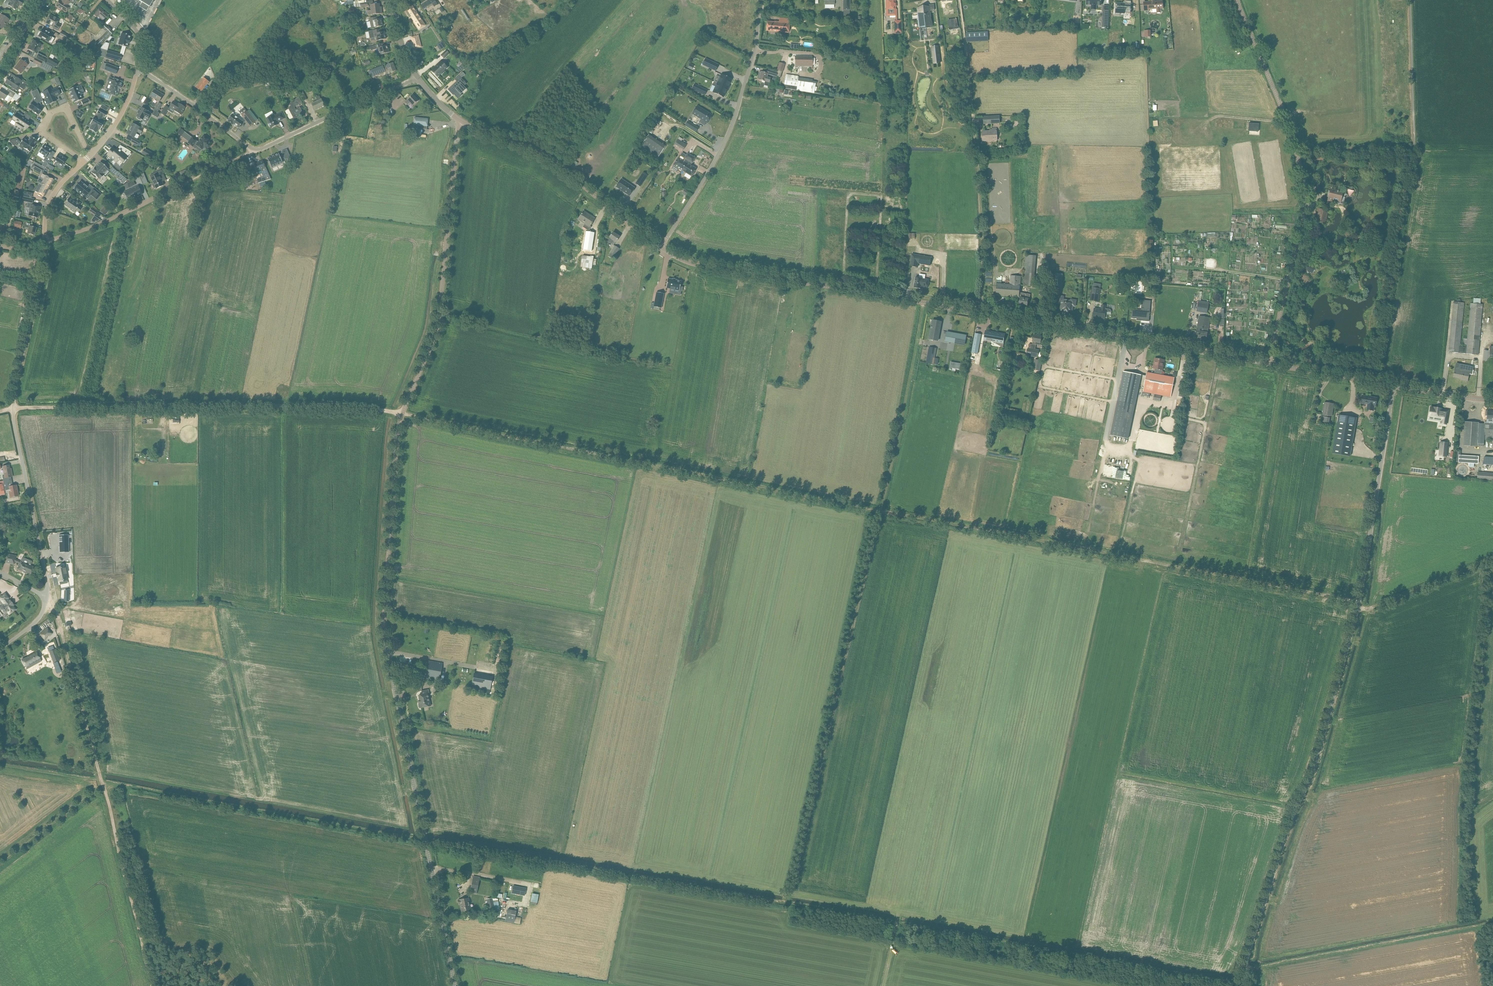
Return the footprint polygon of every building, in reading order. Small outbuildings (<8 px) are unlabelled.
[(24,1),(21,0),(7,0),(5,3),(11,7),(15,10),(18,5),(21,6),(24,1)] [(66,0),(62,0),(62,1),(60,0),(59,0),(55,7),(57,8),(57,9),(60,11),(61,10),(66,13),(70,7),(68,5),(70,2),(66,0)] [(421,5),(424,10),(428,8),(427,7),(432,4),(433,5),(434,7),(438,5),(435,0),(429,0),(421,5)] [(895,34),(901,34),(901,20),(897,21),(897,16),(897,9),(896,9),(895,0),(886,0),(886,16),(895,16),(896,21),(894,21),(895,30),(895,34)] [(985,13),(993,13),(993,0),(985,0),(985,13)] [(1115,4),(1114,15),(1120,15),(1120,13),(1128,13),(1128,10),(1131,10),(1131,1),(1125,1),(1125,7),(1121,7),(1121,4),(1115,4)] [(1149,9),(1157,9),(1157,13),(1160,12),(1160,8),(1163,8),(1162,1),(1149,2),(1149,4),(1144,4),(1144,11),(1145,11),(1145,13),(1149,13),(1149,9)] [(371,5),(371,10),(367,11),(367,15),(382,14),(381,9),(380,9),(379,4),(371,5)] [(411,17),(419,29),(426,25),(413,5),(405,10),(410,18),(411,17)] [(98,16),(103,21),(108,15),(99,7),(93,14),(97,18),(98,16)] [(919,12),(918,12),(919,27),(920,36),(926,36),(925,29),(933,27),(931,10),(927,11),(927,8),(925,8),(925,7),(919,8),(919,12)] [(2,29),(6,23),(7,23),(9,20),(0,15),(0,28),(2,29)] [(54,28),(57,31),(60,25),(57,23),(59,20),(50,15),(46,23),(54,28)] [(383,22),(382,20),(381,19),(376,20),(376,17),(369,18),(371,28),(383,26),(382,22),(383,22)] [(790,19),(784,19),(779,18),(779,22),(774,22),(767,22),(766,31),(788,33),(790,19)] [(959,19),(949,20),(950,30),(960,29),(959,19)] [(38,36),(48,42),(49,41),(52,43),(54,39),(51,37),(52,35),(42,29),(40,32),(39,32),(37,35),(38,36)] [(370,38),(376,37),(377,41),(386,39),(385,36),(386,36),(386,32),(384,33),(384,32),(379,33),(379,29),(368,31),(369,35),(370,38)] [(73,38),(61,32),(60,35),(71,41),(73,38)] [(988,32),(966,33),(967,41),(988,40),(988,32)] [(122,33),(120,38),(118,38),(117,44),(118,45),(127,47),(128,43),(129,44),(130,40),(129,40),(130,36),(122,33)] [(411,37),(414,49),(421,47),(418,35),(411,37)] [(29,49),(37,54),(42,45),(33,40),(30,46),(29,49)] [(383,43),(370,47),(371,51),(378,49),(380,55),(389,52),(387,45),(384,46),(383,43)] [(938,46),(931,47),(933,62),(940,61),(938,46)] [(100,49),(96,55),(104,58),(105,58),(108,59),(111,60),(113,61),(114,59),(120,61),(122,55),(107,51),(100,49)] [(446,50),(441,55),(444,58),(449,54),(448,53),(450,51),(449,49),(447,51),(446,50)] [(38,54),(36,58),(42,62),(45,63),(47,58),(38,54)] [(58,63),(53,60),(55,57),(51,55),(47,62),(56,68),(58,63)] [(812,56),(795,56),(796,66),(805,66),(812,65),(815,65),(815,58),(812,58),(812,57),(812,56)] [(35,58),(33,63),(40,66),(46,69),(48,65),(45,63),(42,62),(36,58),(35,58)] [(702,65),(715,71),(718,65),(705,59),(702,65)] [(21,60),(14,68),(21,73),(27,65),(21,60)] [(437,66),(432,71),(437,77),(441,74),(444,71),(447,68),(441,61),(436,65),(437,66)] [(101,69),(115,74),(118,68),(104,63),(101,69)] [(385,70),(388,69),(390,73),(396,71),(393,63),(383,67),(383,66),(368,71),(370,77),(385,72),(385,70)] [(759,71),(758,75),(760,76),(759,80),(763,81),(765,81),(764,85),(768,86),(769,83),(770,79),(771,78),(767,77),(768,74),(766,73),(761,72),(759,71)] [(732,79),(721,74),(717,83),(729,89),(729,87),(728,87),(732,79)] [(457,82),(449,90),(454,95),(458,99),(462,95),(461,94),(461,93),(460,93),(459,92),(464,87),(464,86),(467,84),(461,78),(459,75),(454,79),(457,82)] [(9,77),(5,83),(9,86),(11,87),(17,91),(20,87),(23,90),(27,85),(15,77),(13,79),(9,77)] [(108,82),(106,89),(109,90),(108,91),(110,92),(109,93),(110,94),(115,96),(116,93),(117,94),(119,89),(120,89),(121,86),(120,86),(121,82),(114,79),(109,78),(108,81),(108,82)] [(204,78),(196,87),(201,91),(208,83),(209,82),(204,78)] [(797,88),(796,90),(811,93),(811,92),(812,81),(812,80),(798,78),(797,88)] [(728,90),(729,89),(717,83),(714,82),(712,85),(715,87),(713,92),(724,97),(727,90),(728,90)] [(707,90),(694,84),(692,89),(705,95),(707,90)] [(76,87),(69,90),(74,103),(82,99),(80,95),(79,91),(83,89),(81,85),(77,87),(76,87)] [(21,97),(7,88),(6,91),(1,88),(0,90),(0,97),(7,101),(10,97),(13,99),(15,101),(15,100),(16,101),(21,97)] [(43,92),(48,104),(56,101),(54,96),(56,95),(57,96),(60,94),(57,88),(52,90),(51,89),(43,92)] [(31,105),(29,108),(33,111),(33,112),(35,113),(36,114),(36,113),(38,115),(38,114),(38,115),(39,113),(40,114),(41,112),(41,111),(42,109),(40,107),(41,105),(40,103),(43,101),(37,89),(34,91),(37,98),(36,99),(34,98),(30,104),(31,105)] [(151,96),(159,101),(163,95),(155,90),(151,96)] [(300,96),(301,96),(303,101),(307,99),(303,91),(298,93),(300,96)] [(312,103),(313,105),(315,110),(324,106),(321,99),(319,95),(316,97),(318,101),(312,103)] [(407,105),(410,102),(413,106),(418,101),(413,95),(408,99),(408,100),(405,102),(407,105)] [(291,112),(287,114),(290,120),(294,118),(294,119),(304,115),(302,110),(301,108),(300,107),(296,109),(295,108),(295,107),(296,107),(302,103),(299,97),(296,99),(297,101),(294,102),(293,102),(290,104),(291,107),(288,108),(291,112)] [(181,115),(185,107),(181,105),(180,105),(173,101),(170,107),(174,110),(174,111),(181,115)] [(160,113),(164,115),(169,108),(166,105),(160,113)] [(707,123),(712,115),(697,106),(692,114),(701,119),(699,122),(703,125),(705,122),(707,123)] [(396,121),(401,119),(399,114),(398,114),(395,107),(390,109),(387,110),(387,111),(386,111),(388,116),(385,118),(387,124),(396,120),(396,121)] [(141,119),(143,120),(145,117),(148,118),(151,113),(148,112),(148,111),(142,108),(140,111),(139,110),(138,113),(138,114),(137,117),(138,117),(137,118),(140,120),(141,119)] [(244,108),(239,112),(242,115),(250,126),(255,122),(247,111),(244,108)] [(107,114),(99,109),(97,113),(99,114),(97,118),(95,117),(92,121),(93,122),(89,129),(96,133),(98,129),(100,130),(101,127),(104,122),(101,120),(103,116),(104,117),(107,114)] [(272,111),(265,115),(266,118),(269,123),(269,124),(269,125),(270,126),(271,128),(279,124),(278,122),(285,119),(282,114),(281,112),(275,115),(275,114),(274,115),(272,111)] [(26,130),(30,123),(22,118),(24,115),(18,112),(13,119),(16,121),(15,122),(17,123),(14,127),(20,130),(22,127),(26,130)] [(243,122),(233,114),(232,116),(231,115),(229,118),(230,118),(228,120),(229,120),(228,121),(233,125),(233,124),(239,128),(243,122)] [(414,117),(414,125),(418,126),(418,129),(427,130),(428,119),(414,117)] [(688,121),(685,125),(696,132),(699,128),(688,121)] [(131,128),(128,134),(132,136),(134,137),(134,136),(137,138),(139,135),(136,133),(137,131),(141,133),(143,130),(139,128),(139,127),(137,126),(132,123),(130,127),(131,128)] [(1259,124),(1249,123),(1249,131),(1258,131),(1259,124)] [(381,125),(374,124),(372,136),(378,137),(381,125)] [(177,133),(181,137),(185,132),(180,128),(177,133)] [(992,131),(987,131),(982,131),(983,141),(997,141),(997,128),(992,128),(992,131)] [(642,146),(658,157),(662,151),(666,146),(652,138),(653,137),(649,135),(642,146)] [(198,142),(192,137),(188,143),(193,146),(195,144),(203,150),(204,148),(207,150),(212,144),(209,141),(209,140),(203,136),(198,142)] [(14,146),(17,143),(19,144),(19,145),(20,145),(24,147),(24,148),(23,148),(30,152),(30,151),(30,152),(31,152),(35,146),(34,145),(34,146),(34,145),(36,141),(37,141),(31,137),(30,137),(31,137),(29,140),(27,141),(23,139),(24,138),(23,138),(20,143),(19,142),(17,139),(9,141),(14,146)] [(678,139),(675,144),(683,150),(687,144),(681,141),(683,139),(680,137),(679,137),(678,139)] [(131,142),(140,147),(142,143),(133,138),(131,142)] [(45,158),(43,161),(48,164),(49,163),(50,161),(52,157),(49,155),(52,151),(43,145),(39,152),(44,155),(43,157),(45,158)] [(125,148),(122,152),(117,148),(116,150),(113,148),(111,150),(110,149),(109,151),(109,152),(107,154),(117,162),(119,159),(123,162),(125,158),(126,158),(132,151),(125,148)] [(142,154),(150,158),(151,158),(153,154),(145,149),(142,154)] [(275,155),(268,159),(272,168),(284,162),(279,153),(275,155)] [(673,165),(682,171),(692,155),(688,153),(684,158),(686,159),(684,161),(678,157),(673,165)] [(66,160),(58,154),(53,161),(62,167),(66,160)] [(692,155),(682,171),(686,174),(686,173),(691,176),(696,169),(694,168),(694,167),(690,164),(691,162),(692,163),(696,158),(692,155)] [(573,159),(570,164),(575,168),(578,163),(573,159)] [(256,164),(254,164),(257,169),(257,171),(258,171),(260,174),(263,172),(266,178),(262,179),(261,177),(258,179),(257,179),(258,183),(271,179),(263,161),(258,163),(256,164)] [(45,168),(34,162),(33,164),(42,169),(44,170),(45,168)] [(100,162),(99,163),(95,168),(95,167),(91,172),(92,172),(91,172),(92,173),(91,174),(95,178),(96,177),(98,179),(99,179),(100,179),(104,175),(103,174),(108,169),(100,162)] [(42,169),(33,164),(31,168),(40,173),(42,169)] [(154,183),(152,184),(155,188),(156,188),(156,189),(164,185),(161,181),(166,179),(161,170),(155,173),(156,176),(151,178),(154,183)] [(117,172),(115,174),(118,177),(117,178),(123,184),(127,180),(117,171),(117,172)] [(643,172),(635,184),(640,187),(648,175),(643,172)] [(40,177),(37,182),(49,188),(54,180),(46,175),(44,179),(40,177)] [(621,179),(616,187),(630,196),(635,188),(621,179)] [(49,188),(37,182),(39,184),(35,192),(44,197),(49,188)] [(77,184),(74,187),(75,188),(74,189),(78,192),(80,195),(81,194),(85,197),(88,193),(96,200),(101,194),(94,189),(92,191),(87,187),(84,184),(84,185),(80,182),(78,185),(77,184)] [(129,195),(131,200),(142,194),(138,186),(124,192),(126,197),(129,195)] [(0,206),(0,209),(7,209),(9,199),(13,189),(10,188),(6,187),(3,195),(2,195),(1,202),(0,206)] [(1328,194),(1327,196),(1329,197),(1328,202),(1333,203),(1333,201),(1340,203),(1344,204),(1346,196),(1342,195),(1345,195),(1346,195),(1344,190),(1339,189),(1338,191),(1338,192),(1331,190),(1330,192),(1330,191),(1329,191),(1328,194)] [(11,203),(11,204),(16,205),(19,191),(15,190),(11,203)] [(30,209),(28,216),(37,218),(39,212),(40,207),(31,205),(31,204),(33,204),(34,199),(31,198),(32,194),(23,192),(21,201),(27,203),(26,208),(30,209)] [(79,212),(81,209),(79,207),(81,203),(77,201),(76,203),(69,198),(64,205),(70,209),(70,210),(74,213),(76,210),(79,212)] [(90,210),(89,211),(95,215),(99,217),(101,215),(97,212),(92,208),(91,208),(91,209),(90,210)] [(1318,209),(1317,215),(1318,216),(1316,221),(1325,224),(1328,211),(1318,209)] [(583,211),(581,215),(578,219),(585,223),(583,227),(589,231),(591,227),(590,226),(595,218),(590,215),(589,216),(588,215),(586,214),(583,212),(584,211),(583,211)] [(14,220),(12,227),(20,229),(22,223),(14,220)] [(22,228),(24,228),(24,229),(28,230),(27,234),(34,236),(36,228),(29,226),(23,225),(22,228)] [(586,231),(583,250),(592,251),(595,233),(586,231)] [(613,232),(610,236),(607,241),(613,245),(616,242),(619,237),(613,232)] [(615,246),(609,256),(612,259),(619,248),(615,246)] [(910,266),(918,267),(918,263),(930,265),(932,258),(912,254),(910,266)] [(1036,255),(1026,254),(1023,285),(1034,286),(1036,255)] [(590,256),(582,255),(581,267),(592,268),(594,256),(590,256)] [(1313,273),(1316,267),(1312,265),(1310,264),(1307,270),(1311,272),(1313,273)] [(916,277),(914,287),(921,289),(921,286),(928,287),(929,280),(925,279),(925,275),(919,274),(919,278),(916,277)] [(996,295),(1019,297),(1020,292),(1021,276),(1011,275),(1010,284),(997,284),(996,295)] [(668,278),(666,288),(682,291),(683,287),(680,286),(680,285),(681,285),(682,282),(681,282),(681,281),(676,280),(672,279),(668,278)] [(1091,300),(1098,301),(1101,284),(1094,283),(1091,300)] [(656,292),(653,307),(661,308),(664,294),(656,292)] [(1020,292),(1019,297),(1020,298),(1019,305),(1027,306),(1028,299),(1029,299),(1030,294),(1020,292)] [(1075,306),(1076,300),(1071,299),(1071,303),(1067,303),(1067,302),(1065,302),(1065,303),(1063,302),(1064,296),(1059,296),(1058,303),(1061,304),(1060,310),(1064,311),(1064,312),(1068,313),(1069,312),(1072,312),(1073,306),(1075,306)] [(1456,302),(1453,302),(1449,352),(1478,355),(1483,304),(1481,304),(1481,298),(1474,298),(1473,303),(1471,303),(1467,339),(1464,338),(1463,344),(1467,345),(1467,347),(1460,346),(1464,303),(1460,303),(1456,302)] [(1132,309),(1131,318),(1137,319),(1144,319),(1144,321),(1149,321),(1151,301),(1142,300),(1143,300),(1142,311),(1132,310),(1132,309)] [(1197,311),(1202,312),(1207,313),(1208,305),(1198,303),(1197,311)] [(1094,308),(1094,312),(1093,317),(1105,319),(1105,314),(1110,315),(1111,314),(1111,311),(1110,309),(1105,308),(1106,306),(1102,305),(1101,309),(1094,308)] [(1208,329),(1210,318),(1199,316),(1198,327),(1197,327),(1197,331),(1199,332),(1198,338),(1206,340),(1207,337),(1208,337),(1209,336),(1209,334),(1209,333),(1209,331),(1208,330),(1208,329)] [(933,320),(932,325),(929,339),(938,341),(941,322),(933,320)] [(947,332),(946,341),(965,345),(966,336),(947,332)] [(985,332),(984,340),(991,341),(992,340),(1004,342),(1004,341),(1005,334),(997,332),(997,334),(985,332)] [(975,333),(972,353),(978,354),(977,353),(978,348),(979,348),(980,343),(981,334),(975,333)] [(1028,349),(1027,355),(1038,357),(1039,350),(1035,349),(1036,344),(1040,345),(1040,343),(1041,341),(1042,337),(1041,336),(1041,335),(1038,334),(1038,335),(1037,336),(1034,335),(1033,341),(1032,344),(1029,344),(1028,349)] [(936,348),(929,347),(927,363),(934,364),(936,348)] [(1147,372),(1146,377),(1143,392),(1171,397),(1174,378),(1160,375),(1161,370),(1162,370),(1164,360),(1156,358),(1155,365),(1154,365),(1153,368),(1156,369),(1156,374),(1147,372)] [(1035,360),(1033,369),(1040,371),(1042,361),(1035,360)] [(1455,370),(1453,377),(1462,379),(1462,380),(1467,381),(1469,374),(1472,375),(1474,367),(1461,364),(1459,370),(1455,370)] [(1117,401),(1110,435),(1128,439),(1135,405),(1141,376),(1124,372),(1117,401)] [(1368,404),(1367,406),(1367,409),(1374,411),(1374,407),(1375,407),(1377,398),(1362,396),(1361,403),(1368,404)] [(1324,407),(1322,414),(1324,415),(1323,417),(1323,422),(1329,423),(1330,418),(1330,416),(1332,416),(1333,409),(1334,404),(1325,402),(1324,407)] [(1430,407),(1429,416),(1442,418),(1441,423),(1446,424),(1449,410),(1430,407)] [(1477,446),(1483,446),(1484,439),(1492,439),(1492,412),(1492,410),(1486,410),(1485,416),(1487,416),(1487,423),(1485,423),(1485,424),(1479,423),(1465,422),(1463,444),(1477,446)] [(1350,456),(1357,418),(1339,415),(1332,453),(1350,456)] [(1405,431),(1398,430),(1397,442),(1402,443),(1403,439),(1409,440),(1411,426),(1405,425),(1405,431)] [(1440,442),(1439,456),(1446,457),(1448,443),(1440,442)] [(1478,464),(1479,456),(1460,455),(1461,454),(1461,451),(1456,450),(1456,454),(1455,462),(1458,462),(1478,464)] [(3,481),(4,484),(6,483),(5,478),(11,477),(9,465),(3,467),(4,476),(2,476),(3,481)] [(1103,476),(1124,478),(1124,471),(1104,469),(1103,476)] [(1477,479),(1492,480),(1492,473),(1478,472),(1477,479)] [(0,482),(0,492),(10,490),(10,492),(9,493),(10,498),(18,496),(16,485),(13,486),(12,482),(6,483),(4,484),(3,481),(0,482)] [(68,535),(59,535),(59,537),(59,553),(69,552),(68,535)] [(21,561),(15,558),(15,556),(6,555),(4,563),(14,565),(15,561),(19,563),(17,569),(30,574),(34,567),(30,565),(32,561),(22,557),(21,561)] [(64,567),(56,568),(59,581),(67,580),(64,567)] [(0,608),(0,616),(0,617),(4,614),(4,613),(8,610),(11,613),(15,609),(12,605),(13,605),(10,601),(9,601),(8,599),(9,598),(5,593),(0,597),(0,599),(4,604),(0,608)] [(47,628),(40,634),(44,640),(47,638),(46,637),(49,635),(52,634),(47,628)] [(49,651),(54,662),(59,660),(55,649),(49,651)] [(28,657),(22,660),(26,667),(30,665),(31,667),(41,661),(36,652),(28,656),(28,657)] [(424,678),(440,680),(443,663),(427,661),(424,678)] [(37,670),(39,669),(36,664),(26,669),(29,674),(37,670)] [(471,690),(490,693),(493,676),(474,673),(471,690)] [(422,694),(419,695),(420,703),(419,703),(420,708),(425,707),(431,706),(429,694),(429,690),(422,691),(422,694)] [(471,889),(478,890),(480,877),(474,876),(471,889)] [(513,886),(512,893),(522,895),(523,895),(524,888),(523,888),(513,886)] [(537,902),(539,894),(532,892),(530,901),(537,902)] [(471,909),(469,898),(459,899),(459,900),(458,900),(459,905),(460,904),(462,911),(471,909)] [(506,918),(506,922),(514,923),(516,911),(508,909),(508,911),(506,918)]
